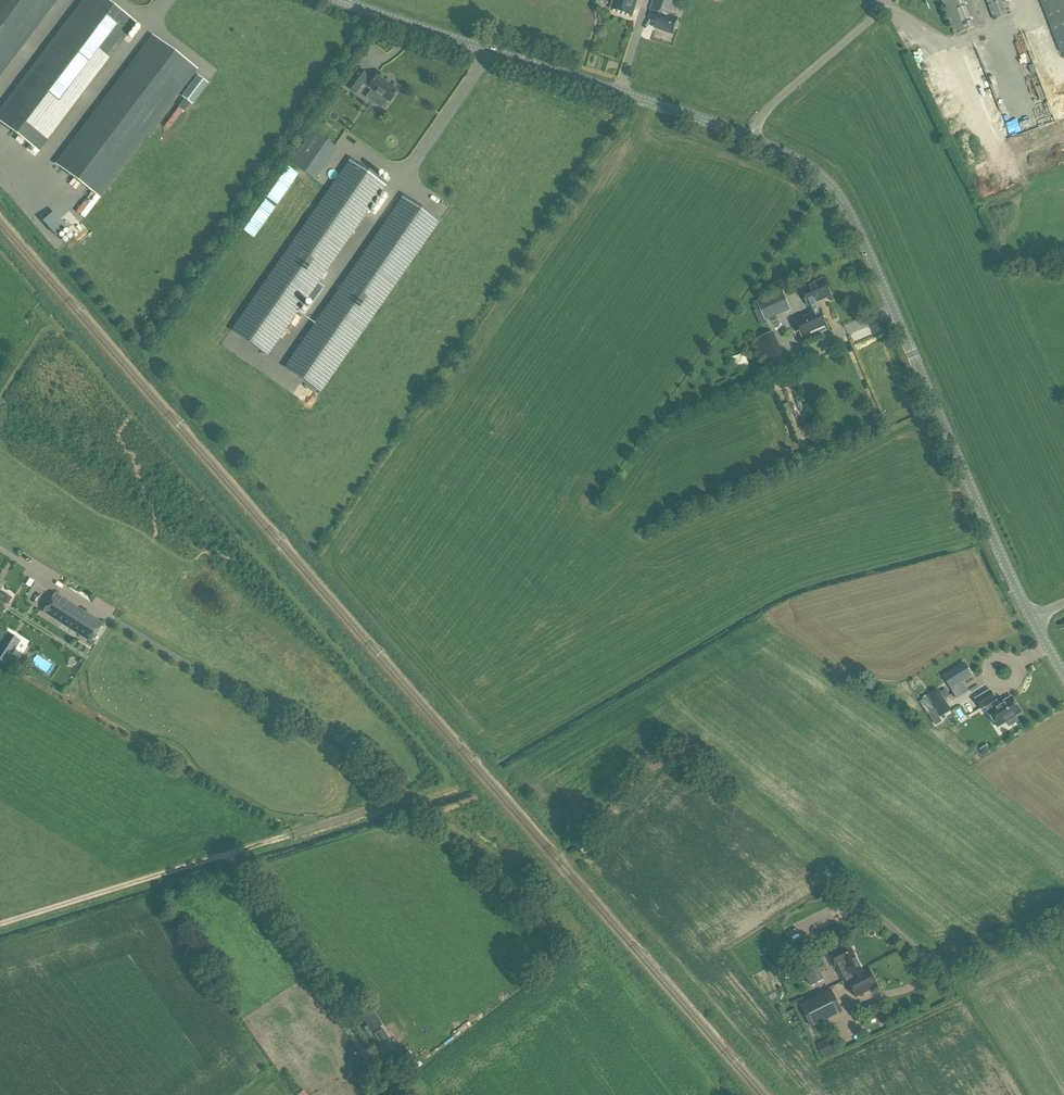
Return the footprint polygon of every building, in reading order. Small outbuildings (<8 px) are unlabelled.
[(136,24),(104,0),(83,0),(0,110),(0,121),(39,151),(136,24)] [(57,0),(0,0),(0,76),(57,0)] [(612,9),(634,16),(639,0),(615,0),(612,9)] [(651,10),(660,13),(655,28),(674,34),(679,18),(672,16),(677,0),(654,0),(651,10)] [(956,35),(985,24),(976,0),(943,0),(956,35)] [(995,21),(1011,14),(1006,0),(987,0),(995,21)] [(1062,54),(1063,53),(1063,0),(1042,0),(1062,54)] [(100,197),(197,70),(152,36),(56,163),(100,197)] [(963,62),(955,62),(955,70),(963,70),(963,62)] [(372,82),(367,79),(368,76),(358,69),(345,87),(356,94),(363,84),(372,90),(369,94),(377,99),(379,95),(389,102),(400,87),(378,72),(372,82)] [(197,75),(182,96),(193,104),(207,83),(197,75)] [(313,179),(335,147),(313,133),(292,164),(313,179)] [(268,356),(387,184),(351,159),(231,330),(268,356)] [(321,392),(440,221),(404,195),(284,367),(321,392)] [(48,232),(44,237),(52,244),(57,239),(48,232)] [(804,315),(795,319),(804,340),(813,336),(812,334),(820,331),(821,334),(828,331),(827,329),(829,329),(820,308),(819,308),(817,302),(832,296),(825,280),(802,290),(809,305),(811,305),(813,311),(811,312),(812,313),(804,316),(804,315)] [(783,292),(758,302),(766,320),(791,310),(783,292)] [(774,332),(758,339),(769,364),(785,357),(774,332)] [(20,581),(24,574),(6,563),(2,570),(20,581)] [(2,616),(13,598),(0,590),(0,615),(2,616)] [(102,624),(55,594),(44,612),(62,624),(78,634),(91,642),(102,624)] [(8,633),(0,646),(0,660),(6,663),(20,641),(8,633)] [(963,674),(974,668),(966,656),(946,668),(959,690),(970,684),(963,674)] [(990,689),(976,698),(982,708),(987,705),(989,709),(988,710),(998,726),(1007,721),(1009,725),(1017,720),(1015,716),(1021,712),(1012,696),(996,705),(993,701),(996,699),(990,689)] [(947,705),(938,691),(927,698),(935,712),(947,705)] [(854,954),(855,953),(851,945),(850,945),(849,943),(828,954),(834,966),(844,960),(852,975),(846,978),(856,997),(878,986),(869,968),(863,971),(854,954)] [(815,960),(802,967),(812,987),(826,980),(815,960)] [(831,991),(808,1003),(812,1010),(818,1021),(841,1009),(831,991)] [(878,1000),(863,1006),(866,1014),(881,1007),(878,1000)] [(381,1026),(372,1010),(360,1017),(370,1033),(381,1026)] [(383,1029),(375,1034),(382,1045),(390,1041),(383,1029)] [(835,1047),(830,1038),(816,1045),(821,1054),(823,1059),(837,1052),(835,1047)]
